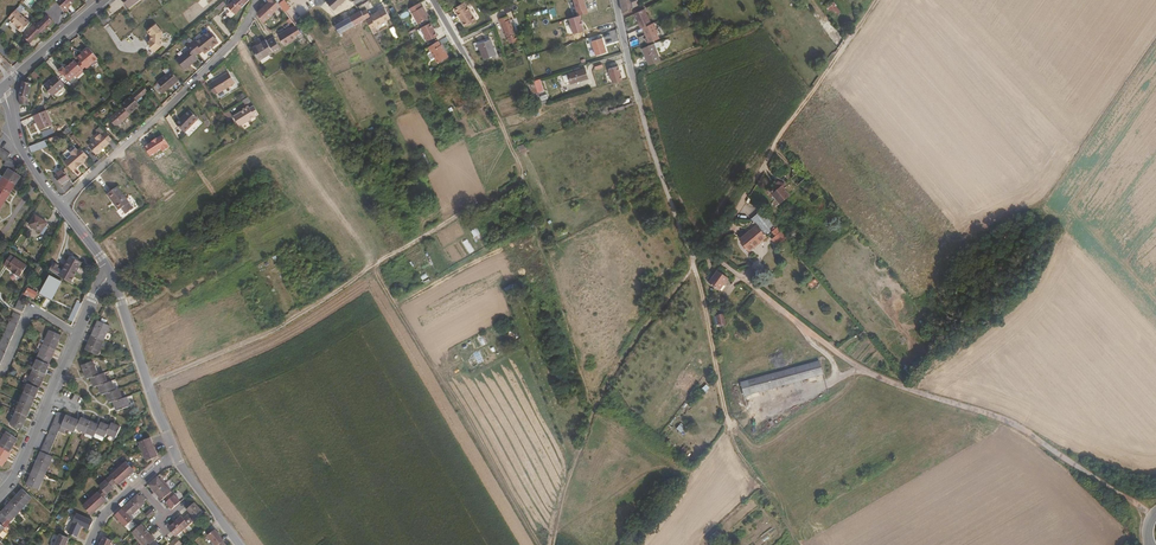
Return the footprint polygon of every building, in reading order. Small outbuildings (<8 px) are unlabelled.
[(71,0),(53,0),(65,11),(68,8),(66,7),(72,1),(71,0)] [(129,9),(139,0),(122,0),(129,9)] [(248,0),(233,0),(227,7),(234,15),(248,0)] [(280,6),(278,4),(275,0),(266,0),(268,2),(256,13),(263,22),(280,6)] [(290,9),(283,0),(278,4),(280,6),(285,13),(290,9)] [(345,0),(328,0),(326,2),(333,10),(345,0)] [(638,0),(620,0),(622,12),(639,4),(638,0)] [(429,18),(423,6),(422,6),(420,2),(410,8),(418,24),(429,18)] [(475,21),(465,6),(462,2),(453,9),(455,13),(454,13),(458,18),(459,18),(465,27),(475,21)] [(834,3),(826,9),(833,18),(841,12),(834,3)] [(12,24),(20,14),(20,13),(15,9),(8,18),(11,21),(10,22),(12,24)] [(374,29),(391,19),(385,9),(371,17),(372,19),(370,20),(374,29)] [(650,24),(643,9),(634,14),(640,29),(642,28),(650,24)] [(340,34),(366,20),(361,11),(334,26),(340,34)] [(30,23),(20,14),(12,24),(16,27),(15,28),(20,32),(21,31),(22,32),(30,23)] [(42,34),(53,22),(46,15),(35,27),(41,32),(42,34)] [(517,40),(509,19),(508,20),(507,15),(498,18),(500,23),(501,23),(509,43),(517,40)] [(437,35),(429,22),(421,26),(421,27),(418,29),(426,42),(437,35)] [(655,33),(657,32),(653,23),(650,24),(642,28),(646,38),(644,39),(646,45),(658,40),(655,33)] [(28,46),(41,32),(35,27),(33,25),(29,30),(30,31),(22,40),(28,46)] [(151,36),(159,29),(155,25),(147,32),(151,36)] [(297,37),(302,33),(296,26),(291,29),(290,28),(279,37),(286,47),(297,38),(297,37)] [(161,46),(162,32),(159,29),(151,36),(150,41),(146,44),(153,53),(161,46)] [(203,53),(217,42),(208,30),(194,41),(193,40),(189,43),(197,54),(201,51),(203,53)] [(285,53),(283,49),(275,38),(267,42),(272,52),(275,58),(285,53)] [(494,54),(489,38),(477,43),(482,58),(494,54)] [(267,42),(266,40),(251,48),(257,60),(272,52),(267,42)] [(447,57),(441,44),(439,45),(437,41),(427,46),(430,51),(434,58),(436,62),(447,57)] [(660,62),(653,45),(641,50),(648,67),(660,62)] [(98,60),(88,48),(76,58),(79,61),(84,67),(88,65),(89,66),(98,60)] [(196,59),(187,49),(175,59),(183,69),(196,59)] [(75,77),(82,71),(81,69),(76,63),(74,62),(65,70),(63,69),(59,73),(63,77),(64,76),(69,82),(75,77)] [(170,70),(166,65),(161,69),(165,74),(170,70)] [(618,66),(607,69),(611,84),(622,81),(618,66)] [(588,79),(585,69),(566,75),(569,84),(588,79)] [(164,91),(178,80),(170,70),(165,74),(156,81),(164,91)] [(28,98),(31,84),(29,83),(34,78),(36,81),(41,78),(35,71),(22,82),(19,97),(19,103),(28,105),(28,98)] [(77,79),(84,72),(82,71),(75,77),(77,79)] [(234,83),(227,72),(210,83),(207,85),(213,95),(217,93),(217,94),(234,83)] [(65,86),(56,76),(44,87),(52,97),(65,86)] [(543,91),(539,79),(533,80),(537,93),(543,91)] [(537,93),(533,80),(528,82),(531,94),(537,93)] [(140,105),(136,101),(147,91),(143,86),(121,105),(123,107),(129,115),(140,105)] [(238,127),(258,114),(252,105),(249,108),(248,106),(231,117),(238,127)] [(129,115),(123,107),(109,119),(115,127),(129,115)] [(184,131),(198,118),(189,108),(174,122),(184,131)] [(51,126),(45,112),(33,117),(39,131),(51,126)] [(95,155),(109,143),(108,142),(111,139),(105,132),(101,136),(99,134),(94,138),(96,140),(88,146),(95,155)] [(31,152),(48,146),(44,140),(29,146),(31,152)] [(80,163),(88,157),(81,149),(78,151),(77,149),(71,154),(72,156),(65,162),(72,171),(75,167),(76,168),(81,164),(80,163)] [(5,162),(8,158),(10,155),(6,152),(1,160),(5,162)] [(6,168),(11,160),(8,158),(5,162),(3,166),(6,168)] [(10,170),(15,162),(11,160),(6,168),(8,169),(10,170)] [(14,173),(19,165),(15,162),(10,170),(14,173)] [(15,185),(20,177),(14,173),(10,170),(8,169),(3,177),(15,185)] [(66,174),(63,170),(54,176),(61,186),(70,180),(66,174)] [(3,177),(0,183),(0,187),(10,194),(15,185),(3,177)] [(773,195),(785,184),(779,182),(770,191),(773,195)] [(791,195),(785,189),(788,186),(785,184),(773,195),(781,204),(791,195)] [(127,201),(115,185),(105,193),(116,208),(119,207),(123,213),(130,207),(126,202),(127,201)] [(10,194),(0,187),(0,206),(1,207),(10,194)] [(750,251),(778,228),(763,209),(751,218),(757,225),(740,239),(750,251)] [(43,227),(46,223),(34,215),(28,225),(43,235),(46,229),(43,227)] [(2,268),(20,277),(27,264),(9,255),(2,268)] [(70,283),(82,263),(71,257),(62,272),(56,269),(58,267),(52,264),(48,271),(70,283)] [(742,275),(751,279),(754,271),(746,267),(742,275)] [(717,273),(709,285),(719,292),(727,280),(717,273)] [(51,300),(61,282),(49,274),(38,292),(51,300)] [(25,294),(31,298),(35,292),(28,288),(25,294)] [(103,341),(109,327),(97,322),(91,336),(103,341)] [(55,349),(61,336),(49,331),(43,344),(55,349)] [(8,344),(10,340),(2,336),(0,340),(8,344)] [(97,355),(103,341),(91,336),(85,350),(97,355)] [(49,364),(55,349),(43,344),(37,359),(49,364)] [(46,373),(50,364),(49,364),(37,359),(33,368),(34,368),(46,373)] [(97,376),(92,362),(82,365),(87,379),(91,378),(97,376)] [(820,362),(741,385),(744,398),(823,375),(820,362)] [(39,388),(46,373),(34,368),(27,383),(28,384),(39,388)] [(107,383),(103,374),(97,376),(91,378),(94,388),(98,386),(107,383)] [(114,391),(111,382),(107,383),(98,386),(102,395),(105,394),(114,391)] [(36,397),(39,388),(28,384),(25,392),(36,397)] [(121,398),(119,390),(114,391),(105,394),(108,403),(112,401),(121,398)] [(31,406),(36,397),(25,392),(20,402),(31,406)] [(130,407),(126,396),(121,398),(112,401),(116,411),(130,407)] [(27,416),(31,406),(20,402),(16,411),(27,416)] [(21,430),(27,416),(16,411),(10,425),(21,430)] [(76,429),(79,421),(66,416),(64,420),(62,424),(61,426),(74,432),(76,429)] [(85,432),(90,422),(80,418),(79,421),(76,429),(85,432)] [(96,433),(99,426),(90,422),(85,432),(94,436),(96,433)] [(107,434),(110,427),(100,423),(99,426),(96,433),(105,437),(107,434)] [(116,438),(121,427),(111,423),(110,427),(107,434),(116,438)] [(17,439),(6,432),(0,442),(0,447),(9,452),(17,439)] [(57,436),(48,432),(45,440),(54,444),(57,436)] [(153,446),(150,437),(143,439),(138,442),(139,445),(138,445),(140,452),(153,446)] [(157,455),(156,452),(156,451),(154,446),(153,446),(140,452),(142,458),(145,457),(145,461),(157,455)] [(10,453),(9,452),(0,447),(0,466),(2,467),(10,453)] [(50,451),(42,448),(40,452),(41,452),(48,456),(50,451)] [(46,474),(54,458),(48,456),(41,452),(34,469),(46,474)] [(134,470),(125,460),(122,463),(121,462),(116,466),(126,477),(134,470)] [(126,477),(116,466),(111,472),(112,473),(109,475),(115,481),(118,484),(126,477)] [(39,491),(46,474),(34,469),(26,485),(39,491)] [(110,486),(114,482),(108,476),(98,485),(100,488),(106,494),(113,488),(110,486)] [(154,492),(165,483),(160,478),(159,479),(156,476),(147,485),(151,488),(150,489),(154,492)] [(170,491),(168,489),(169,488),(165,483),(154,492),(161,500),(164,497),(170,491)] [(106,494),(100,488),(97,491),(103,497),(106,494)] [(21,509),(32,498),(22,489),(12,501),(21,509)] [(103,497),(97,491),(95,493),(93,492),(88,497),(98,507),(106,500),(103,497)] [(180,501),(170,491),(164,497),(167,500),(165,502),(172,509),(180,501)] [(139,508),(145,502),(143,500),(138,496),(136,494),(131,499),(139,508)] [(98,507),(88,497),(83,502),(84,503),(82,505),(90,514),(98,507)] [(132,514),(139,508),(131,499),(124,505),(125,506),(121,509),(128,516),(131,513),(132,514)] [(21,509),(12,501),(0,514),(0,518),(8,524),(21,509)] [(202,511),(193,501),(186,509),(189,512),(186,515),(191,521),(202,511)] [(121,509),(121,508),(113,515),(117,519),(116,520),(119,522),(120,521),(124,526),(132,519),(128,516),(121,509)] [(148,518),(154,512),(150,508),(145,514),(148,518)] [(89,529),(92,520),(75,512),(66,532),(76,536),(81,525),(89,529)] [(182,530),(191,521),(186,515),(183,518),(180,515),(174,521),(182,530)] [(182,530),(174,521),(168,527),(176,536),(182,530)] [(138,540),(148,531),(141,523),(132,531),(134,534),(133,535),(138,540)] [(214,529),(207,535),(214,544),(217,544),(222,541),(223,540),(214,529)] [(154,540),(155,539),(148,531),(138,540),(142,544),(143,544),(144,544),(148,544),(154,540)] [(68,537),(58,533),(53,544),(65,544),(65,543),(68,537)] [(112,540),(102,536),(99,544),(110,544),(112,540)] [(176,537),(173,540),(177,544),(179,544),(181,543),(176,537)]
